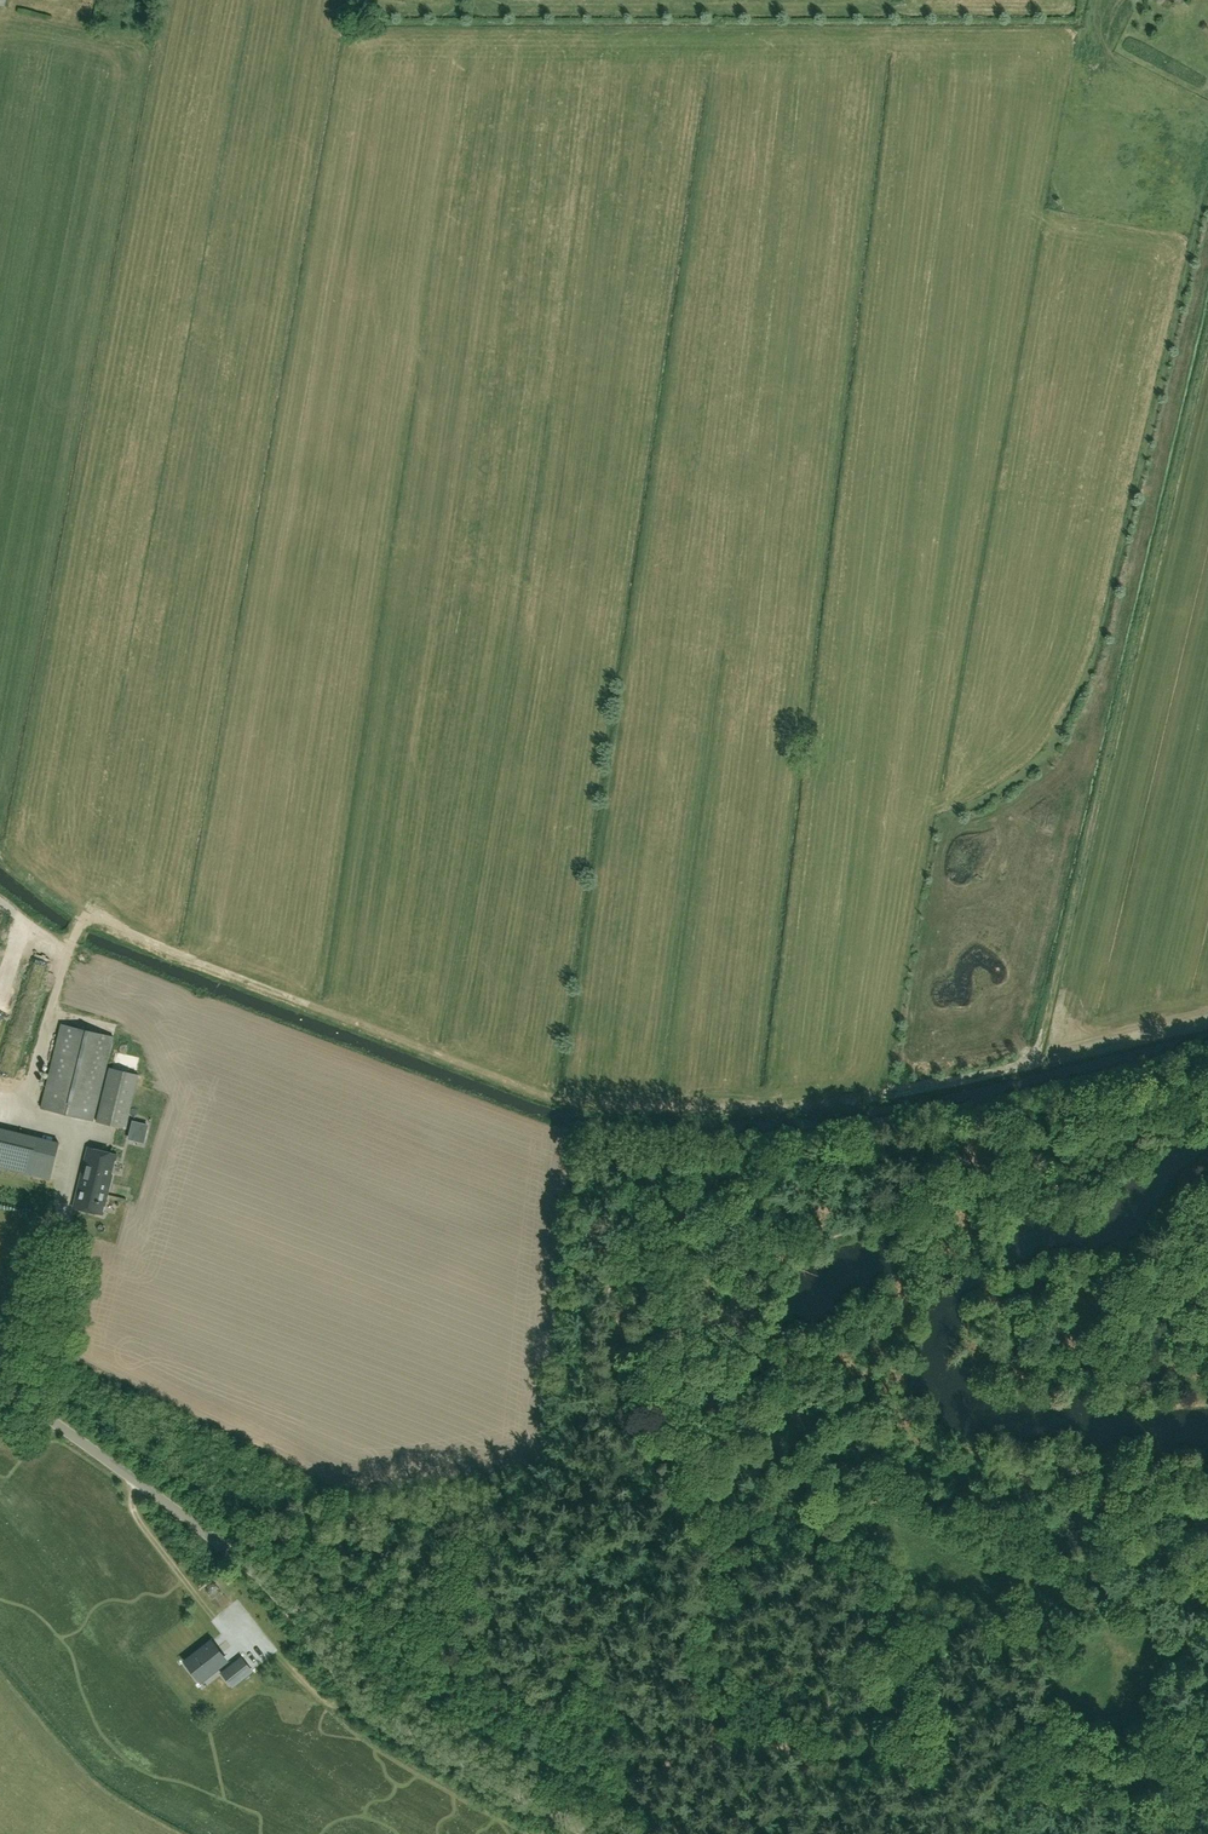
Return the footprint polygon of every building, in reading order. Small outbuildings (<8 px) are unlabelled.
[(93,1121),(114,1037),(61,1024),(41,1108),(93,1121)] [(139,1090),(135,1089),(139,1075),(109,1068),(97,1121),(126,1128),(131,1108),(134,1109),(139,1090)] [(154,1130),(154,1120),(150,1120),(150,1108),(141,1107),(141,1130),(154,1130)] [(43,1148),(0,1138),(0,1167),(36,1176),(43,1148)] [(103,1213),(117,1155),(87,1148),(73,1206),(73,1207),(103,1214),(103,1213)] [(210,1643),(188,1661),(201,1678),(224,1661),(210,1643)] [(241,1659),(229,1668),(238,1680),(250,1671),(241,1659)]
